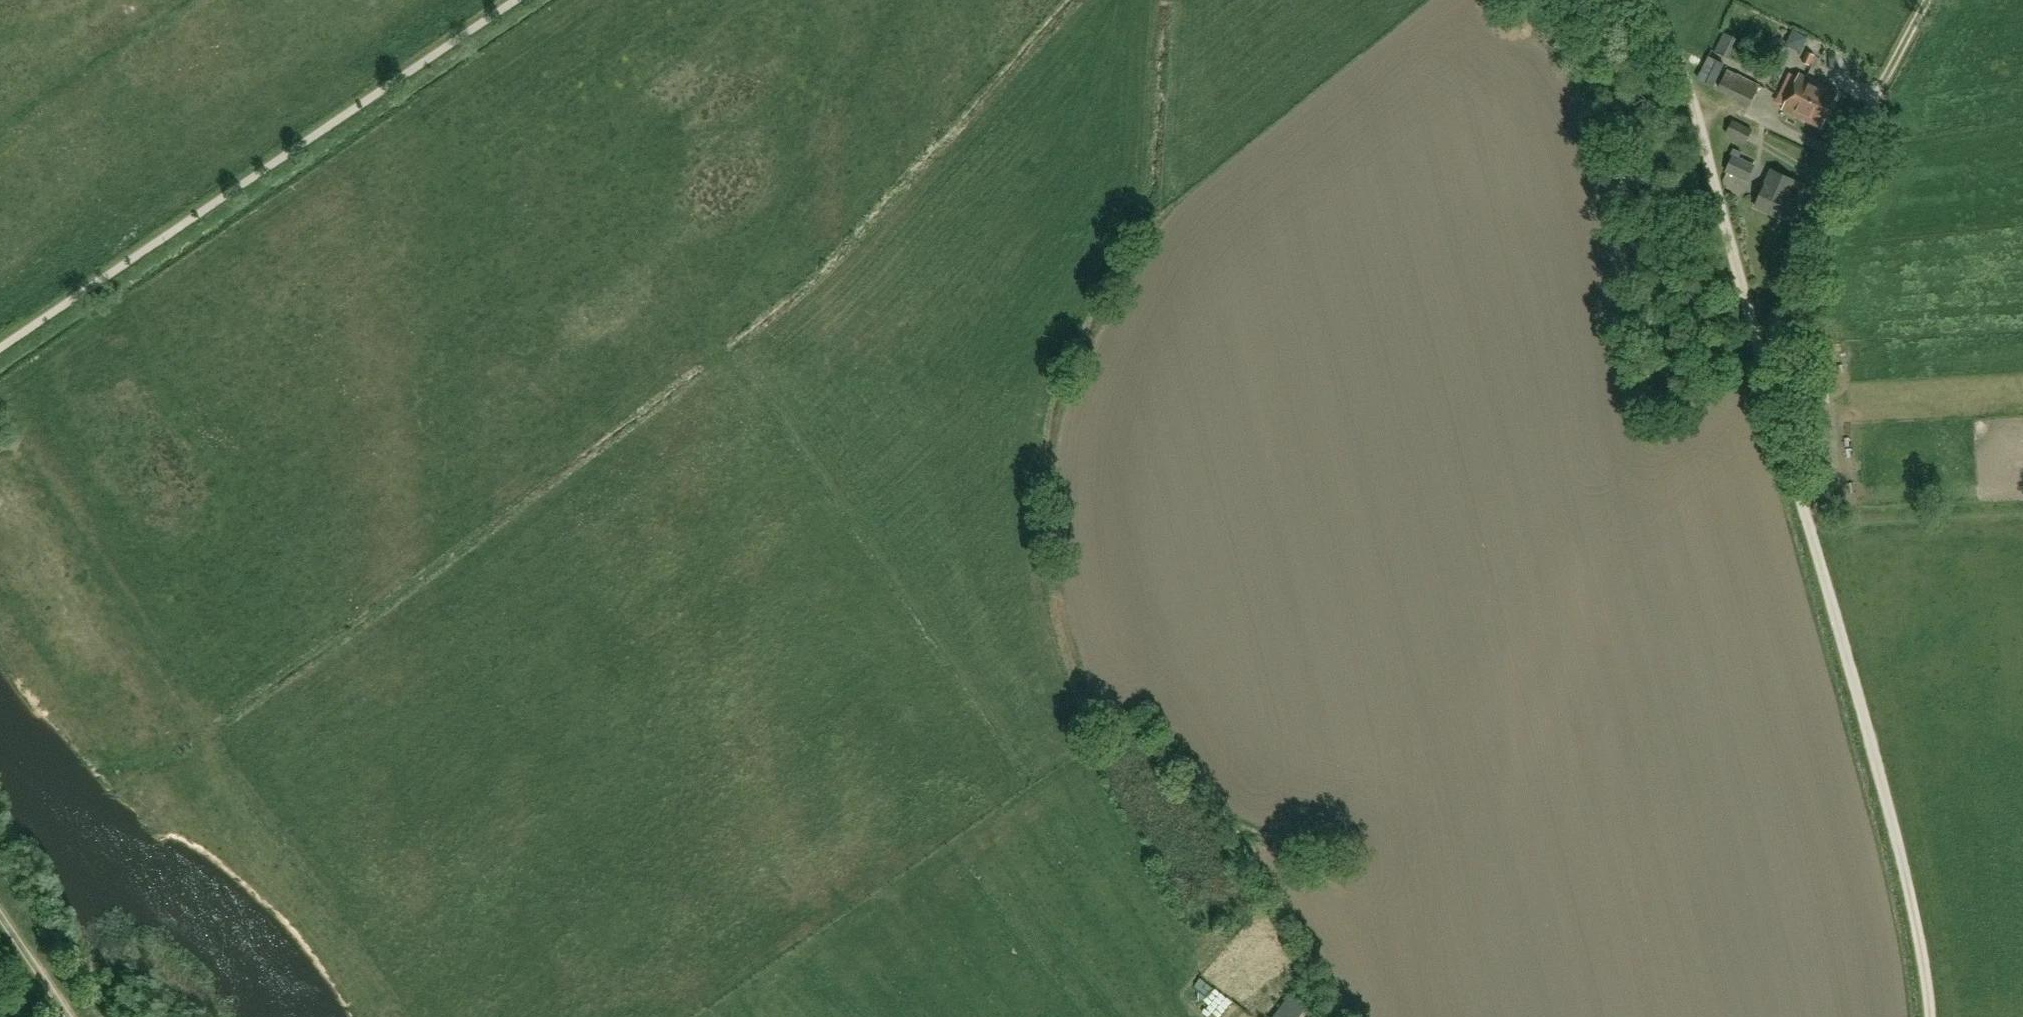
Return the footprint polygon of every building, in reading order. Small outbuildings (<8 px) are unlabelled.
[(1816,57),(1807,52),(1802,62),(1812,67),(1816,57)] [(1714,88),(1726,64),(1708,56),(1698,79),(1714,88)] [(1728,70),(1719,91),(1752,106),(1761,86),(1728,70)] [(1799,74),(1782,110),(1823,129),(1840,93),(1799,74)] [(1753,130),(1733,120),(1727,134),(1746,145),(1753,130)] [(1755,166),(1740,159),(1742,153),(1734,149),(1730,156),(1732,157),(1725,173),(1748,183),(1755,166)] [(1791,224),(1793,219),(1796,220),(1798,219),(1802,209),(1801,207),(1799,206),(1801,202),(1790,197),(1796,183),(1771,171),(1765,184),(1766,184),(1755,208),(1791,224)] [(1273,1016),(1299,1016),(1305,1009),(1288,996),(1273,1016)]
